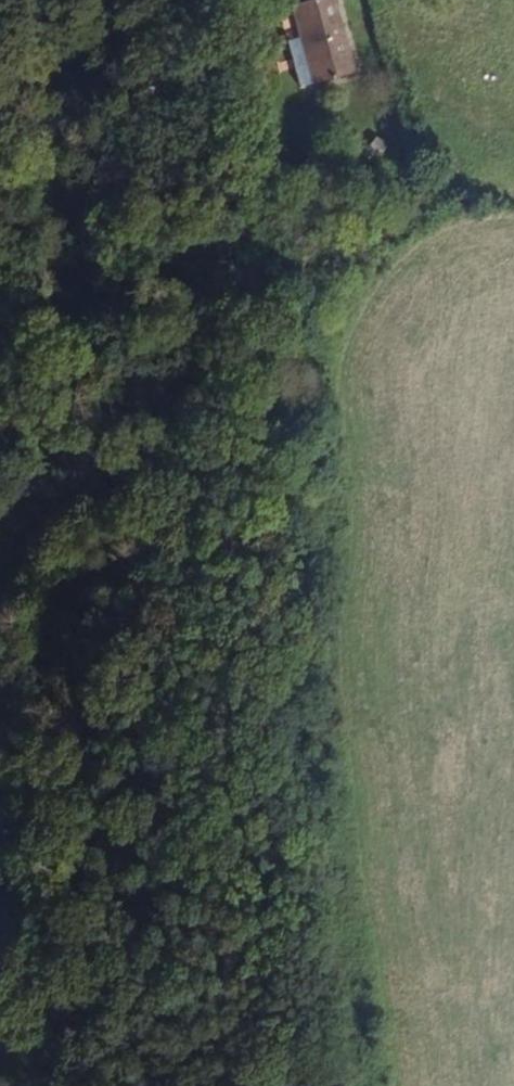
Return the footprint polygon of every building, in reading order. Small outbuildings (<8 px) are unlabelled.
[(298,41),(310,90),(363,77),(344,0),(335,0),(306,8),(313,37),(298,41)]
